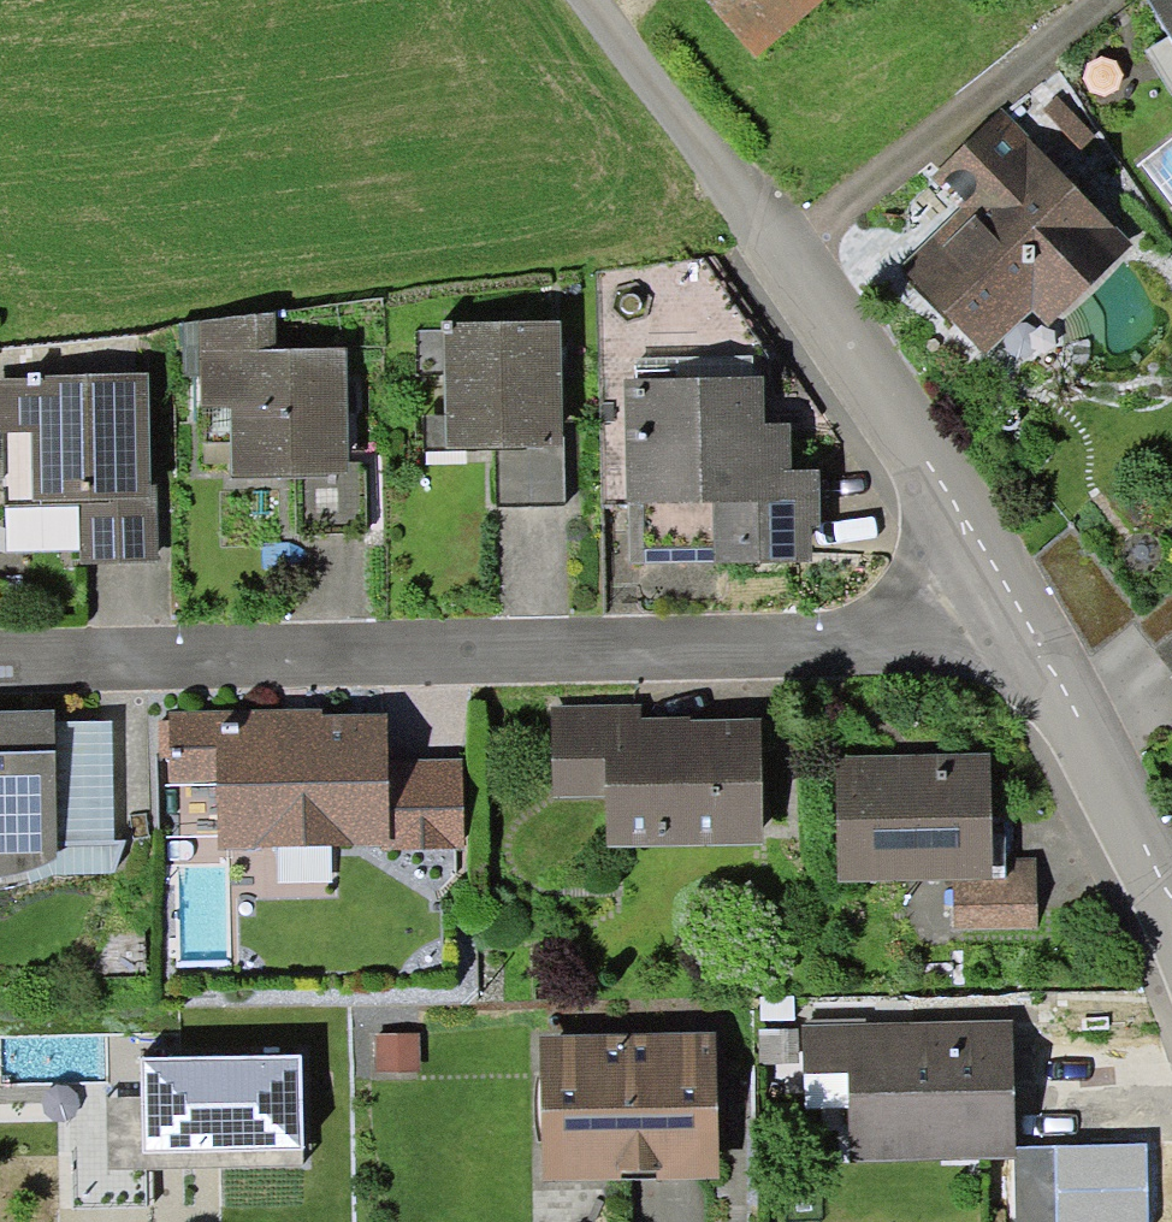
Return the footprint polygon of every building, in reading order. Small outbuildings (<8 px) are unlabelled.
[(758,56),(821,0),(708,0),(758,56)] [(1171,41),(1171,0),(1148,0),(1171,41)] [(962,203),(897,267),(985,357),(1031,312),(1046,327),(1131,244),(1000,110),(934,174),(962,203)] [(276,310),(179,323),(184,375),(200,375),(200,408),(231,408),(231,479),(328,479),(328,473),(348,473),(346,348),(275,349),(276,310)] [(443,323),(447,451),(496,449),(525,448),(525,444),(564,443),(561,320),(443,323)] [(34,499),(38,499),(38,506),(80,505),(81,564),(160,562),(158,482),(150,483),(147,372),(28,375),(29,378),(0,379),(0,431),(4,431),(32,430),(34,499)] [(626,381),(628,503),(714,502),(714,562),(813,561),(812,527),(821,527),(820,470),(792,471),(791,424),(766,424),(765,378),(626,381)] [(5,507),(38,506),(38,499),(34,499),(32,430),(4,431),(5,507)] [(525,448),(496,449),(498,506),(566,504),(564,443),(525,444),(525,448)] [(714,502),(628,503),(629,563),(714,562),(714,502)] [(1139,622),(1134,625),(1154,651),(1171,637),(1171,597),(1139,622)] [(1154,651),(1171,674),(1171,637),(1154,651)] [(642,706),(551,707),(553,798),(606,797),(607,846),(764,843),(762,718),(642,720),(642,706)] [(322,707),(169,712),(171,785),(216,784),(218,849),(391,844),(389,760),(388,712),(322,714),(322,707)] [(9,875),(25,870),(38,866),(46,863),(58,857),(57,847),(54,721),(54,710),(0,711),(0,876),(9,875)] [(111,720),(54,721),(57,847),(114,846),(114,841),(111,720)] [(990,753),(835,756),(838,882),(954,880),(993,879),(992,858),(990,753)] [(389,760),(391,844),(392,849),(472,847),(470,758),(389,760)] [(5,890),(13,888),(23,886),(32,882),(43,878),(55,875),(116,872),(124,841),(114,841),(114,846),(57,847),(58,857),(46,863),(38,866),(25,870),(9,875),(0,876),(0,891),(5,890)] [(1035,856),(992,858),(993,879),(954,880),(952,932),(1038,930),(1035,856)] [(1012,1020),(801,1024),(802,1072),(847,1072),(849,1160),(1014,1158),(1014,1147),(1012,1020)] [(714,1033),(539,1037),(542,1179),(717,1176),(714,1033)] [(420,1034),(377,1034),(377,1072),(420,1072),(420,1034)] [(300,1055),(140,1058),(142,1152),(302,1149),(300,1055)] [(1014,1147),(1014,1158),(1015,1221),(1147,1221),(1147,1146),(1014,1147)]
